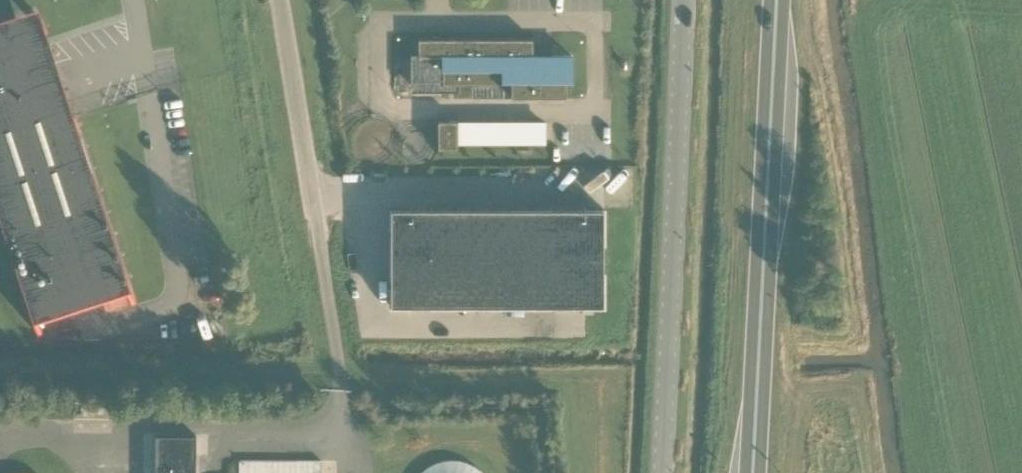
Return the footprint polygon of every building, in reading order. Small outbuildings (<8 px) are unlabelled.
[(54,60),(27,69),(14,31),(0,35),(0,215),(34,319),(129,288),(54,60)] [(533,38),(418,38),(418,56),(443,56),(443,84),(511,84),(511,94),(565,94),(565,78),(571,78),(571,55),(551,55),(551,49),(541,49),(541,55),(533,55),(533,38)] [(457,148),(457,120),(437,120),(437,148),(457,148)] [(531,123),(530,140),(544,140),(544,123),(531,123)] [(391,208),(391,305),(604,306),(604,209),(391,208)] [(158,435),(157,472),(197,472),(197,436),(158,435)] [(241,472),(324,472),(324,457),(241,458),(241,472)] [(451,460),(444,461),(440,462),(436,463),(432,465),(428,468),(424,471),(422,472),(485,472),(484,472),(480,469),(476,466),(471,463),(468,462),(465,461),(461,460),(454,460),(451,460)]
